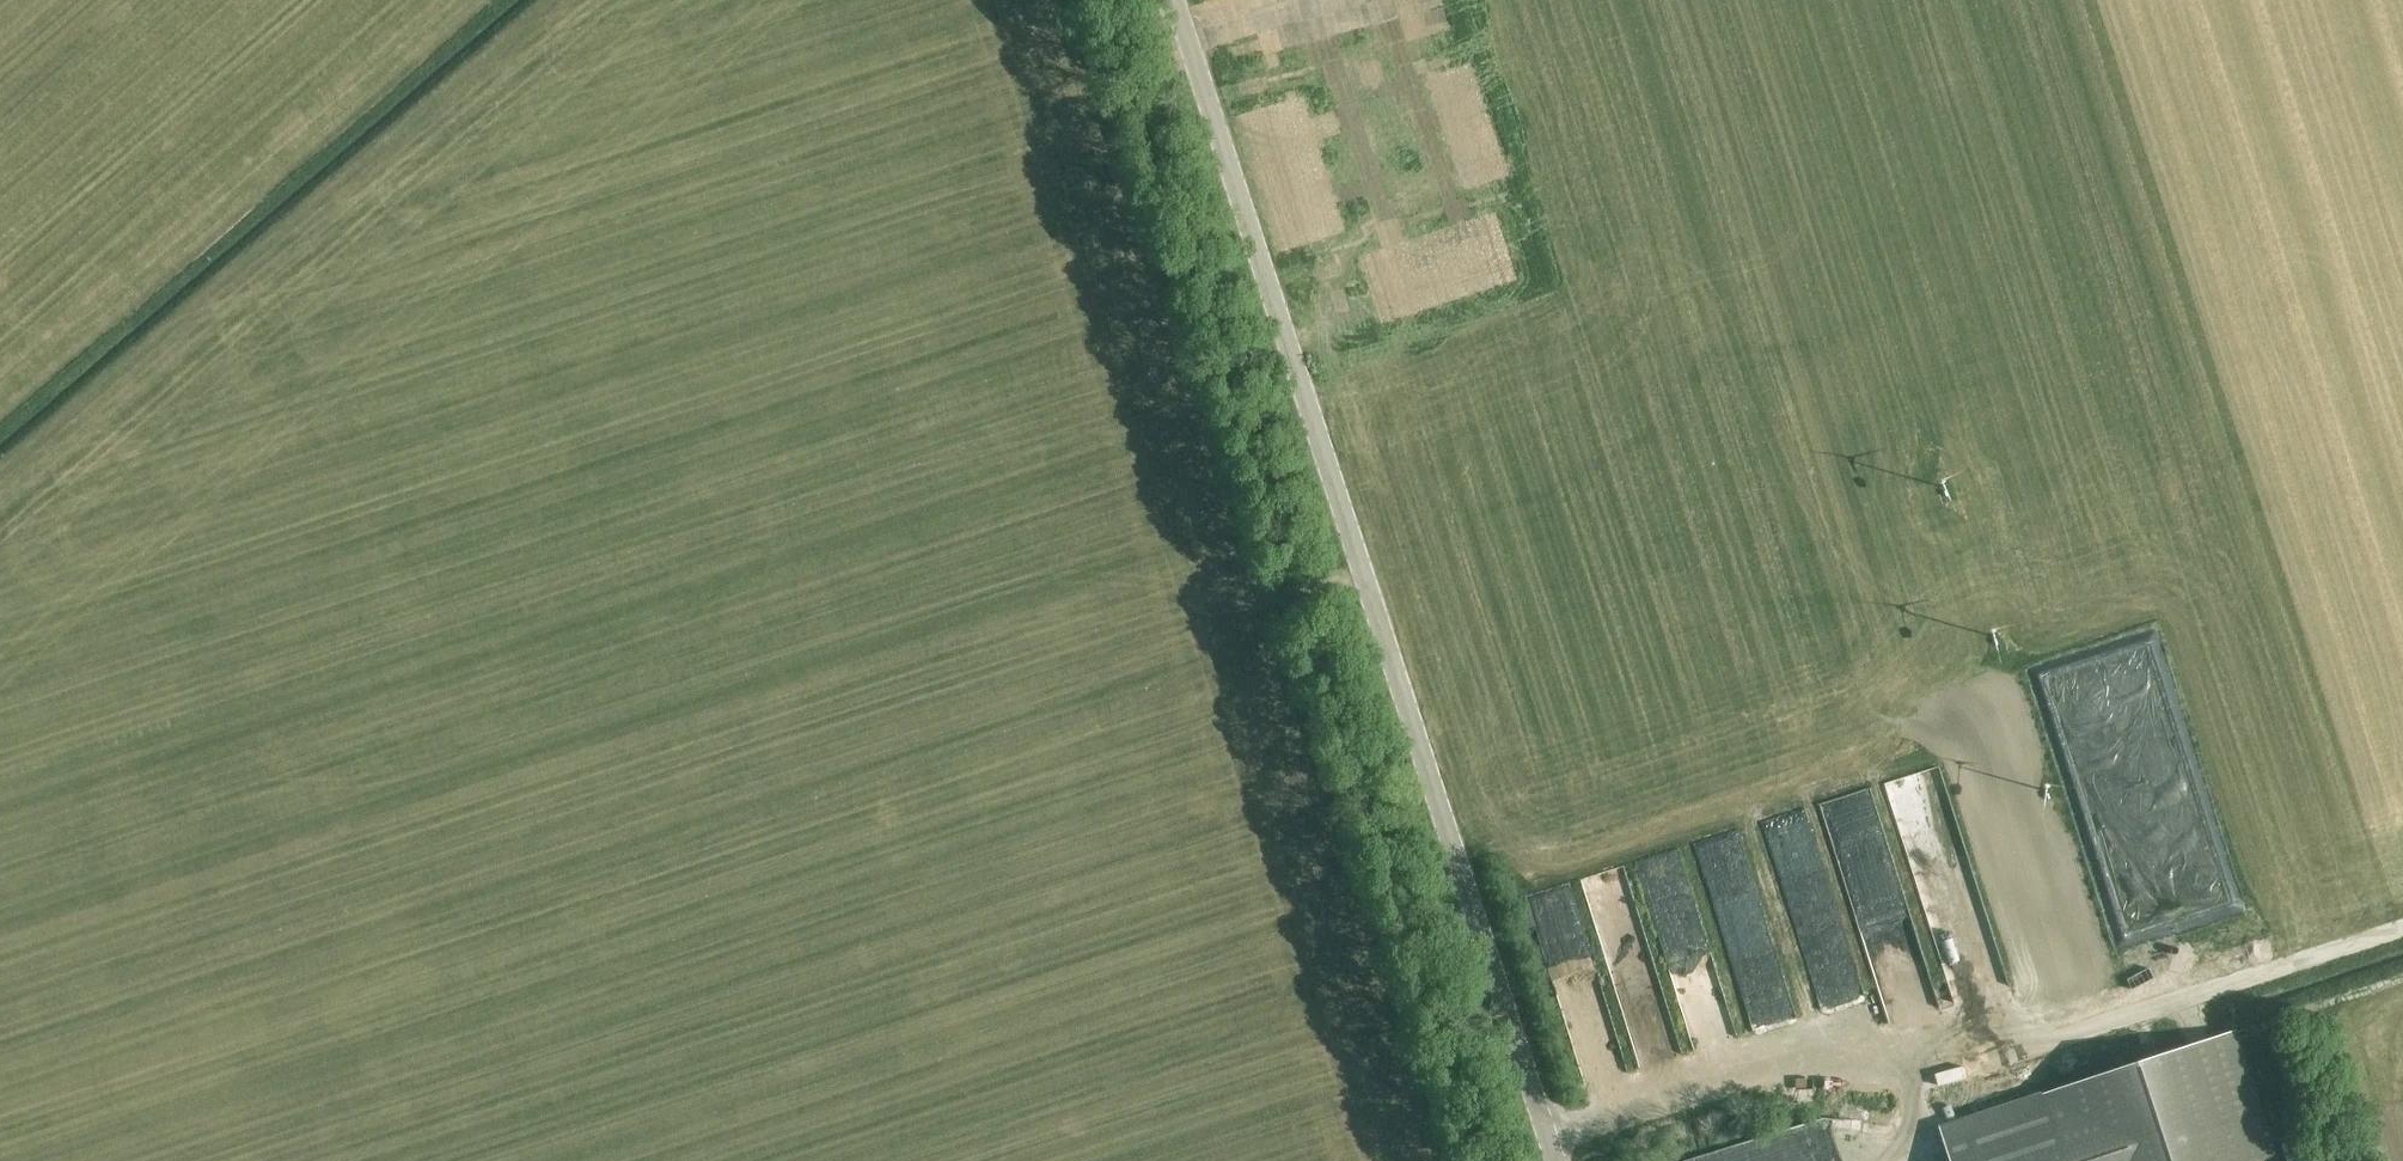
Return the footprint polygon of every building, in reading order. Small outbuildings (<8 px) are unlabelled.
[(1942,770),(1895,785),(1909,830),(1948,817),(1955,838),(1963,836),(1942,770)] [(1742,832),(1703,843),(1729,931),(1767,920),(1742,832)] [(1706,936),(1681,848),(1643,859),(1657,907),(1683,900),(1694,939),(1706,936)] [(1981,968),(1952,977),(1959,1000),(2012,984),(2000,943),(1975,950),(1981,968)] [(1890,1002),(1894,1019),(1936,1009),(1932,993),(1890,1002)] [(2279,1151),(2239,1029),(2042,1093),(2041,1092),(1938,1127),(1949,1160),(2282,1160),(2279,1151)]
